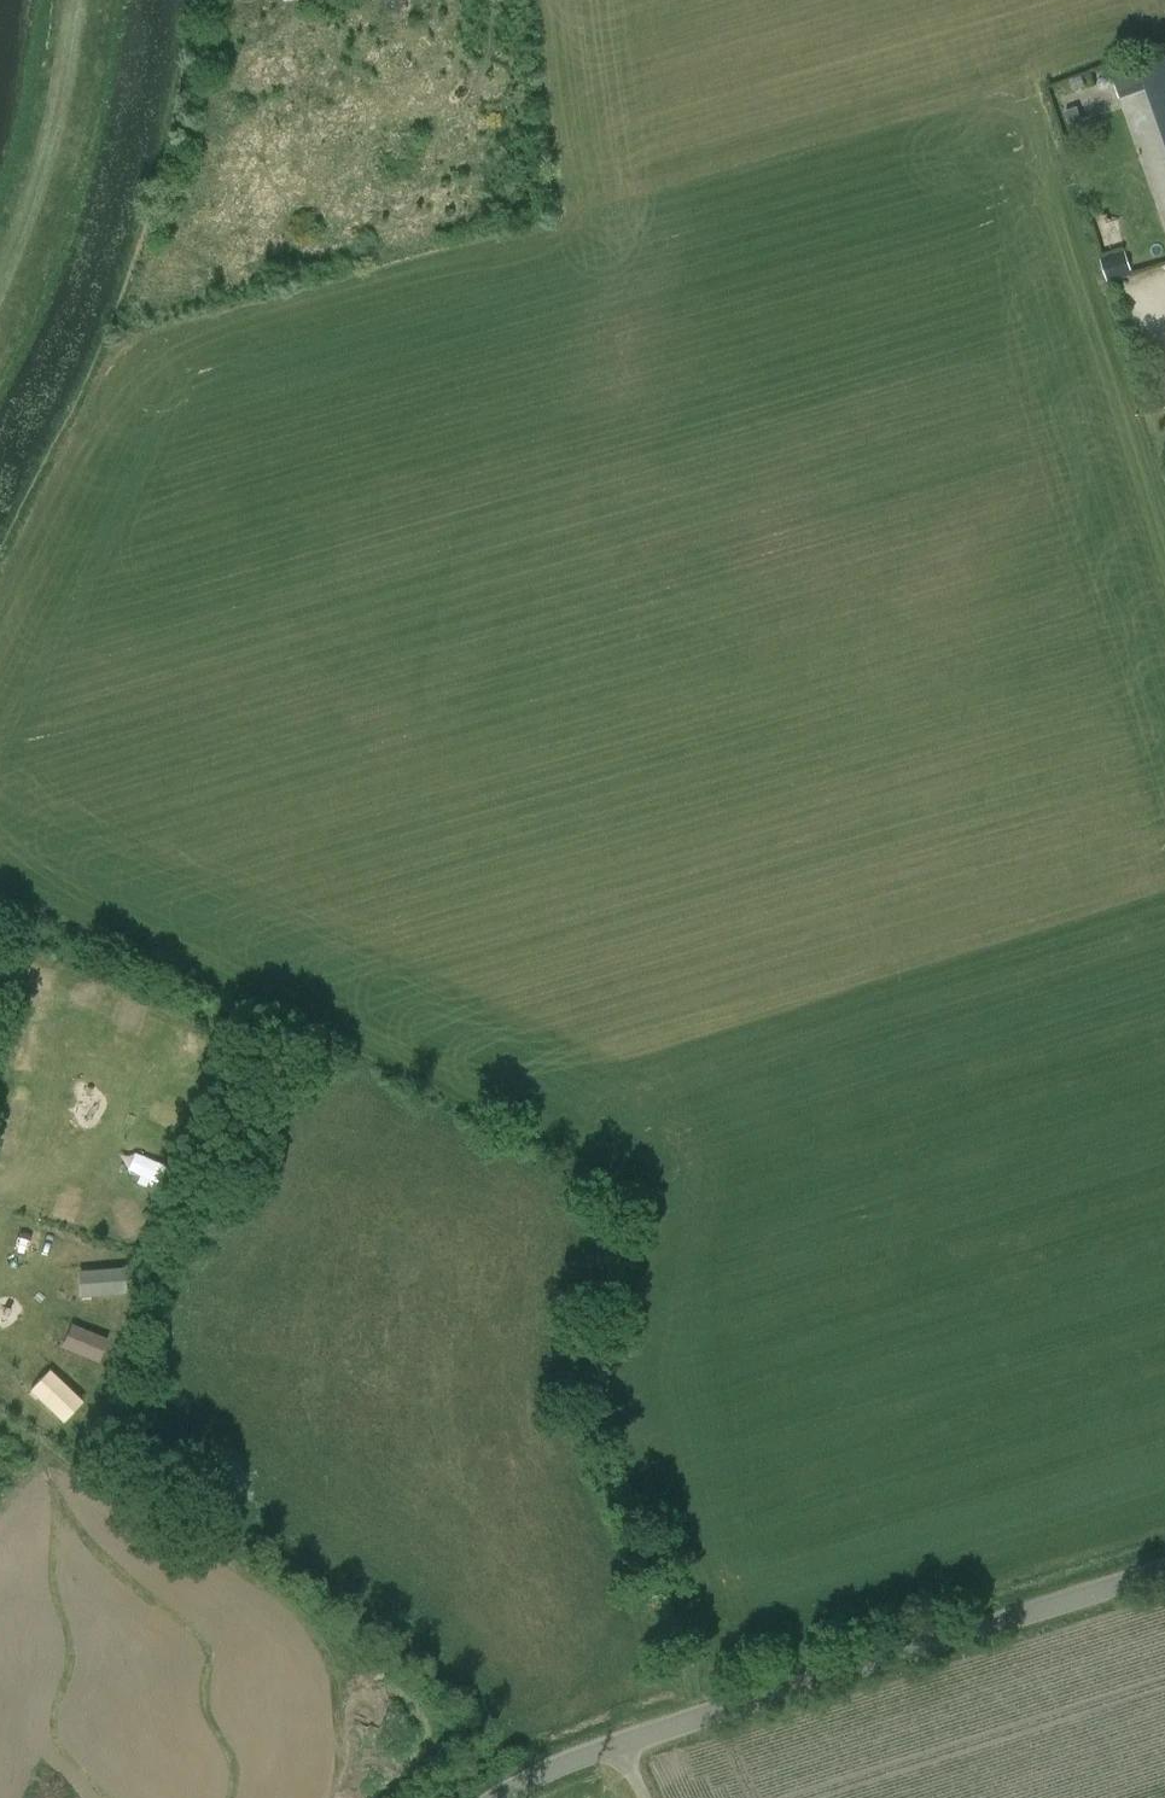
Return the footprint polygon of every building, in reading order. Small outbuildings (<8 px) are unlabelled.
[(1149,66),(1164,112),(1164,60),(1149,66)] [(1122,247),(1098,259),(1109,281),(1133,269),(1122,247)] [(72,1268),(74,1296),(122,1293),(120,1265),(72,1268)] [(57,1346),(96,1361),(106,1336),(66,1322),(57,1346)] [(25,1387),(61,1423),(81,1402),(46,1366),(25,1387)]
